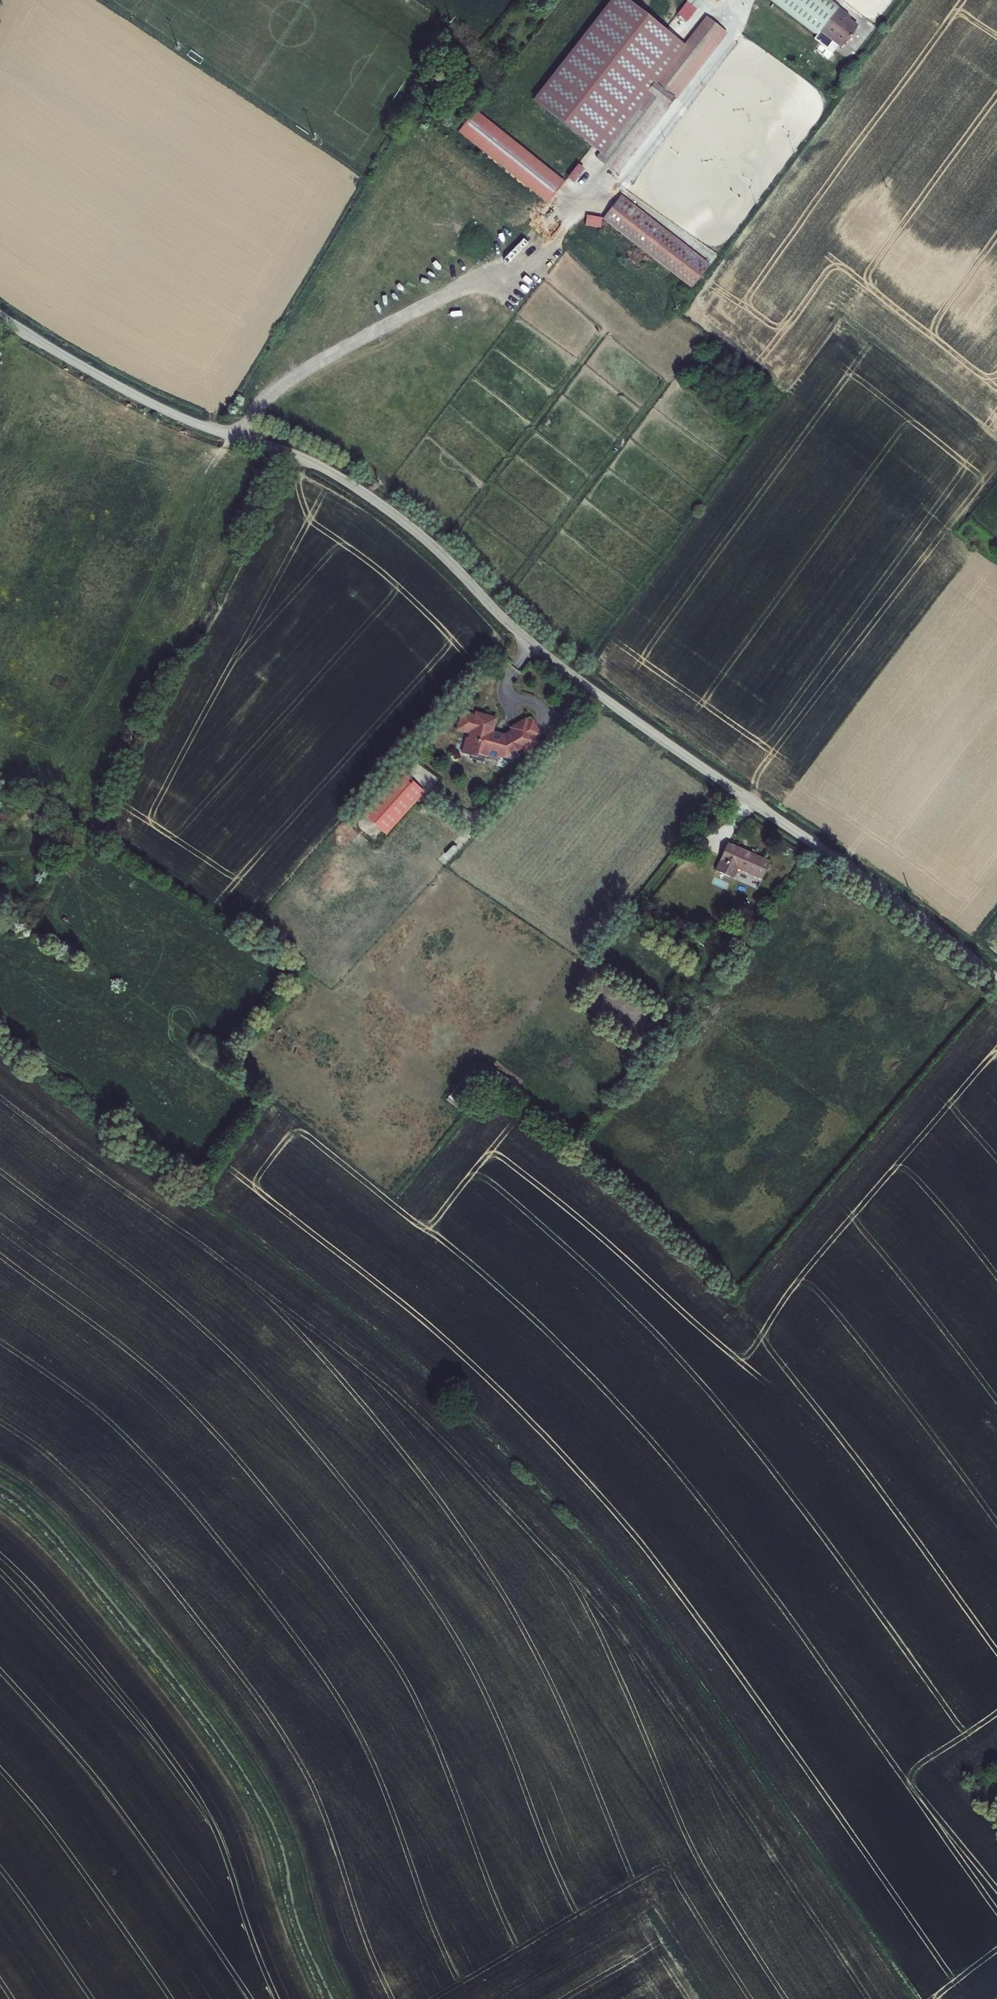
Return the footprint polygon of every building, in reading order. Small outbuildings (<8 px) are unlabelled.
[(683,47),(624,0),(612,0),(532,102),(598,154),(683,47)] [(696,10),(704,0),(683,0),(696,10)] [(830,0),(767,0),(815,38),(819,33),(840,50),(844,45),(848,42),(850,40),(852,37),(852,34),(856,29),(849,23),(848,18),(844,19),(836,12),(840,8),(830,0)] [(614,174),(725,34),(706,18),(683,47),(598,154),(595,159),(614,174)] [(475,114),(459,135),(548,205),(565,185),(475,114)] [(566,179),(574,184),(585,170),(578,164),(566,179)] [(621,195),(603,219),(691,288),(710,265),(621,195)] [(601,227),(602,217),(586,216),(585,226),(601,227)] [(475,717),(462,713),(459,726),(464,727),(463,732),(471,734),(470,739),(467,739),(462,754),(477,758),(478,755),(487,758),(488,757),(498,760),(499,756),(505,758),(508,756),(510,759),(518,754),(517,752),(522,748),(524,751),(538,743),(534,736),(540,733),(532,720),(527,723),(525,720),(511,728),(513,731),(505,735),(505,737),(491,733),(491,731),(492,732),(496,719),(476,714),(475,717)] [(400,771),(363,813),(386,833),(422,791),(400,771)] [(761,879),(770,862),(727,844),(716,871),(733,879),(738,869),(761,879)] [(644,934),(653,923),(634,920),(630,925),(644,934)]
